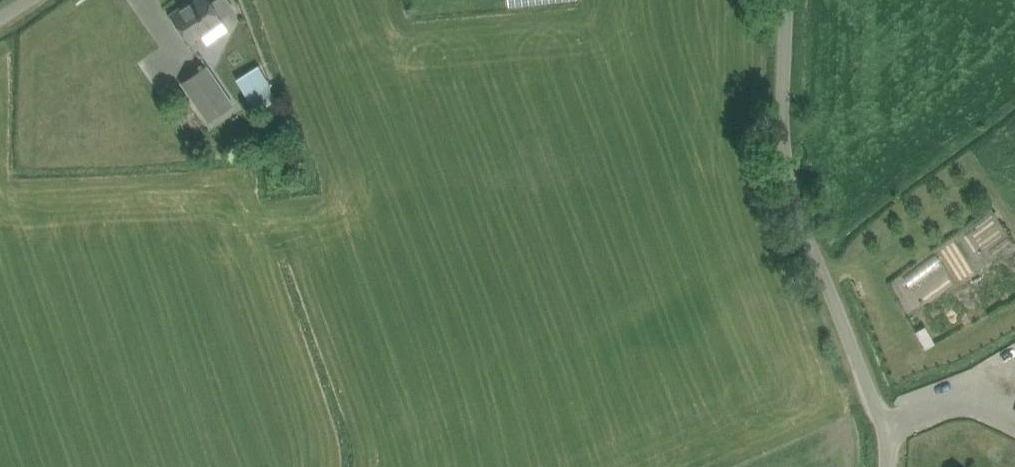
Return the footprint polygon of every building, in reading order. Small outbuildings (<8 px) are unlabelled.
[(172,15),(195,49),(206,42),(207,44),(228,29),(222,20),(223,20),(209,0),(198,0),(190,5),(184,9),(183,7),(172,15)] [(247,95),(269,82),(259,65),(237,78),(247,95)] [(209,122),(234,105),(207,66),(182,82),(209,122)]
